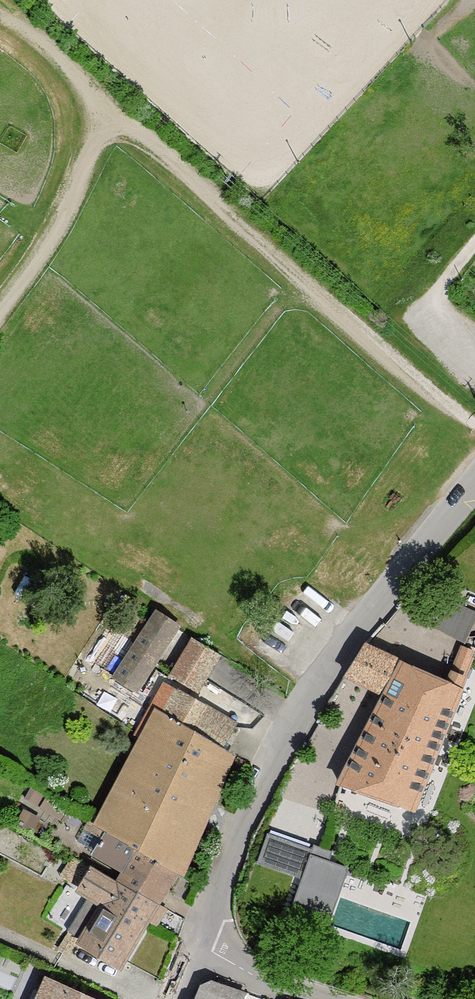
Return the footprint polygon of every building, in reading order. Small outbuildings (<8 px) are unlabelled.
[(176,626),(158,615),(117,677),(136,690),(176,626)] [(218,656),(193,641),(180,663),(205,678),(218,656)] [(447,683),(363,646),(346,675),(387,694),(373,723),(436,751),(460,689),(447,683)] [(447,683),(460,689),(474,653),(463,648),(447,683)] [(205,678),(180,663),(172,676),(198,691),(205,678)] [(137,734),(150,741),(162,719),(222,750),(236,725),(178,690),(177,692),(164,685),(137,734)] [(106,821),(102,828),(106,830),(177,870),(228,753),(222,750),(162,719),(150,741),(106,821)] [(412,809),(436,751),(373,723),(340,785),(412,809)] [(61,821),(69,808),(34,786),(25,799),(61,821)] [(39,819),(21,809),(13,824),(31,834),(39,819)] [(102,828),(106,821),(94,814),(85,829),(102,838),(106,830),(102,828)] [(177,870),(106,830),(102,838),(94,851),(127,870),(118,884),(157,904),(177,870)] [(310,854),(266,839),(258,863),(302,879),(310,854)] [(314,845),(310,854),(302,879),(320,885),(331,851),(314,845)] [(69,881),(80,862),(72,857),(61,876),(69,881)] [(80,888),(92,869),(80,862),(69,881),(80,888)] [(157,904),(118,884),(92,869),(80,888),(91,895),(106,904),(83,941),(82,942),(120,964),(147,920),(157,904)] [(106,904),(91,895),(69,932),(77,937),(83,941),(106,904)] [(165,909),(157,904),(147,920),(156,924),(165,909)] [(66,955),(77,937),(69,932),(57,950),(66,955)] [(239,991),(211,981),(201,985),(195,998),(236,998),(239,991)] [(50,982),(41,998),(88,998),(50,982)]
